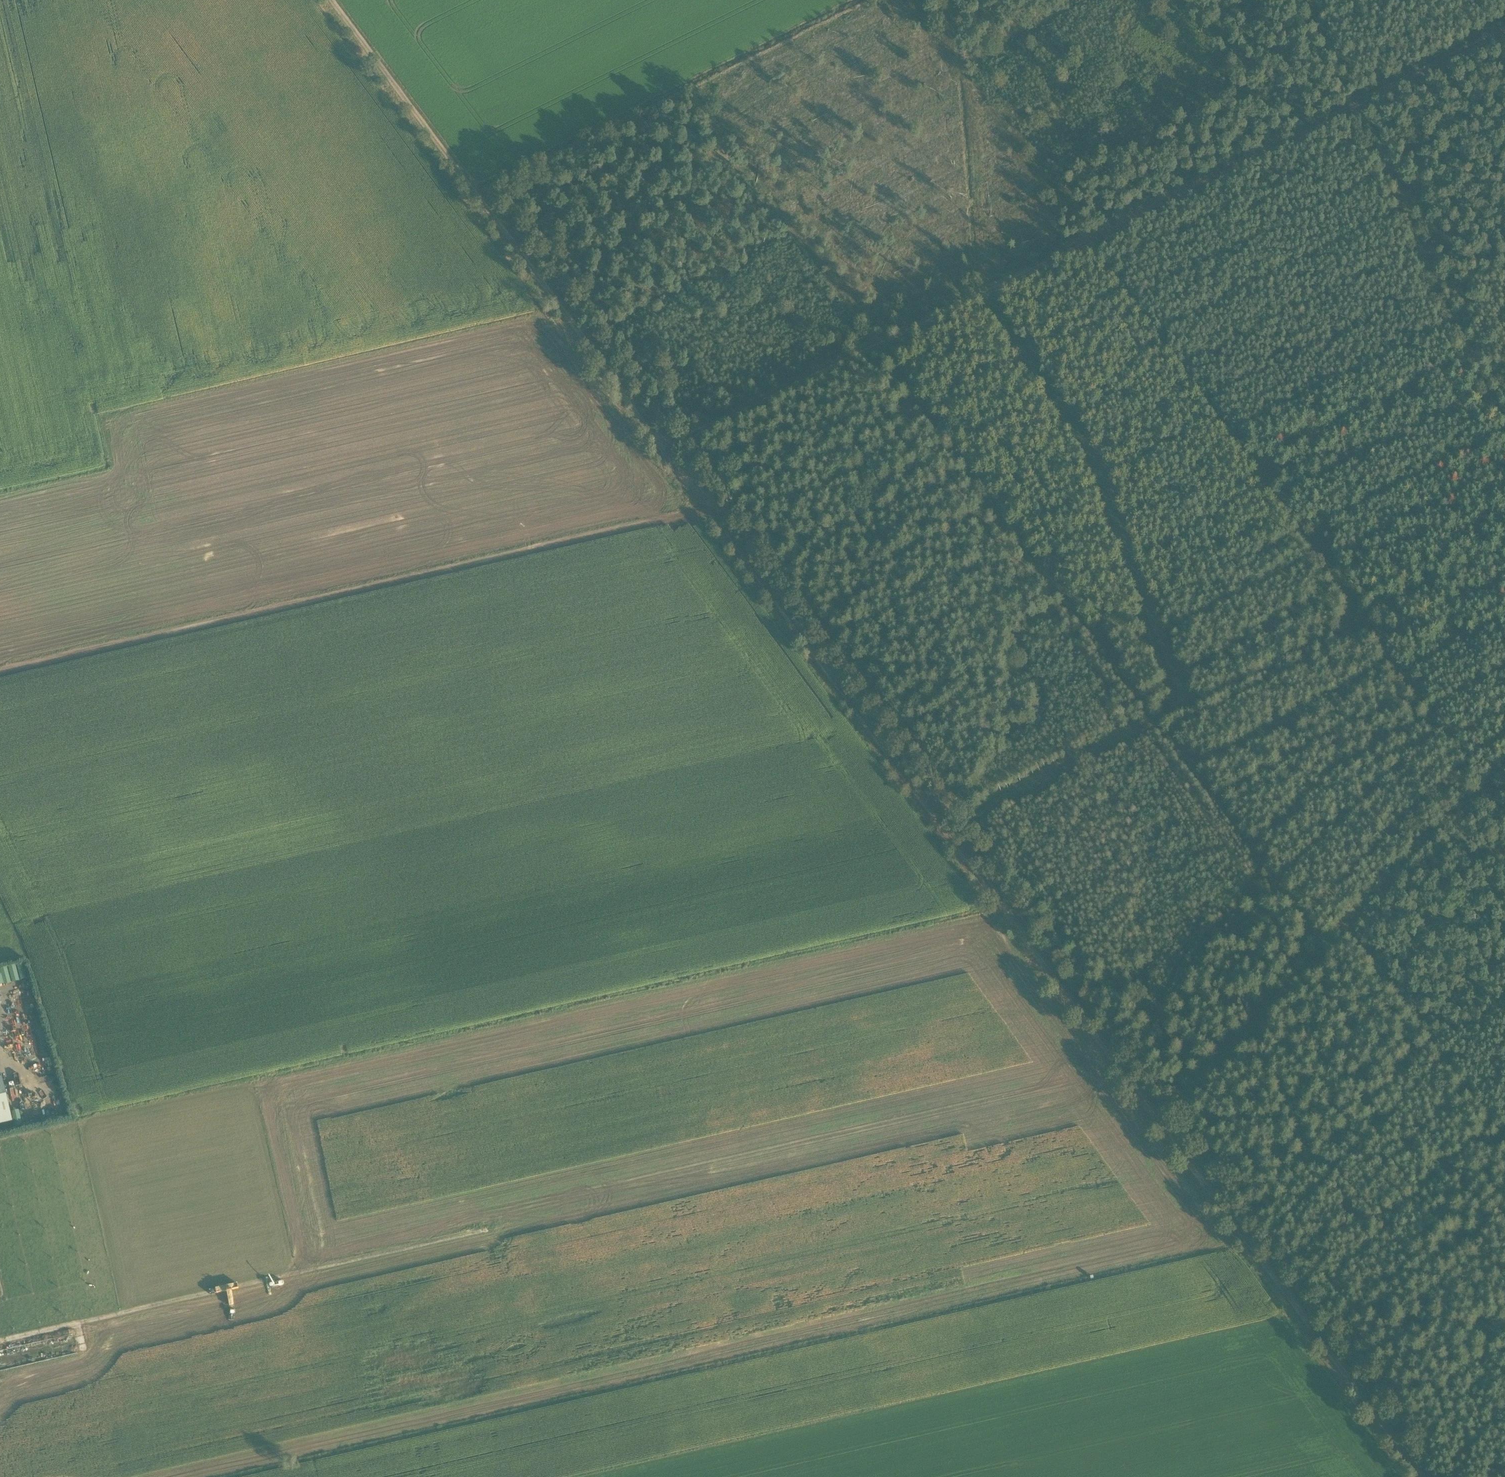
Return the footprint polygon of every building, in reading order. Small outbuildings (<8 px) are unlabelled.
[(12,1122),(2,1078),(0,1078),(0,1125),(12,1122)] [(33,1119),(33,1110),(23,1111),(23,1119),(33,1119)]
